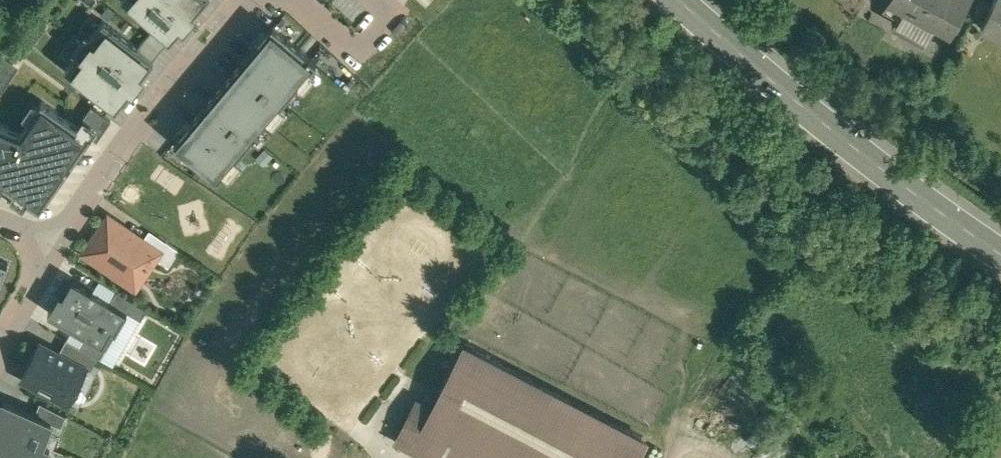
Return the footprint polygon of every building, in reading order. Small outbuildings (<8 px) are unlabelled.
[(170,40),(205,0),(124,0),(170,40)] [(884,2),(899,11),(894,21),(927,39),(937,20),(951,29),(967,0),(885,0),(884,2)] [(985,22),(1000,30),(1000,0),(996,0),(985,22)] [(155,59),(105,21),(67,70),(117,108),(155,59)] [(269,31),(174,148),(217,183),(312,66),(269,31)] [(2,194),(6,186),(41,211),(90,139),(45,108),(24,139),(0,130),(0,193),(2,194)] [(107,212),(79,254),(136,292),(158,258),(164,249),(146,237),(107,212)] [(151,228),(146,237),(164,249),(158,258),(171,266),(182,247),(151,228)] [(113,301),(67,275),(47,310),(90,334),(109,344),(128,309),(113,301)] [(118,292),(113,301),(128,309),(143,318),(148,309),(118,292)] [(90,334),(83,347),(98,355),(102,356),(109,344),(90,334)] [(69,339),(63,351),(92,367),(98,355),(83,347),(69,339)] [(43,341),(23,380),(72,406),(92,367),(63,351),(43,341)] [(465,346),(433,408),(418,400),(397,440),(433,457),(636,457),(646,439),(465,346)] [(0,403),(0,457),(48,457),(53,445),(45,442),(54,419),(2,399),(0,403)]
